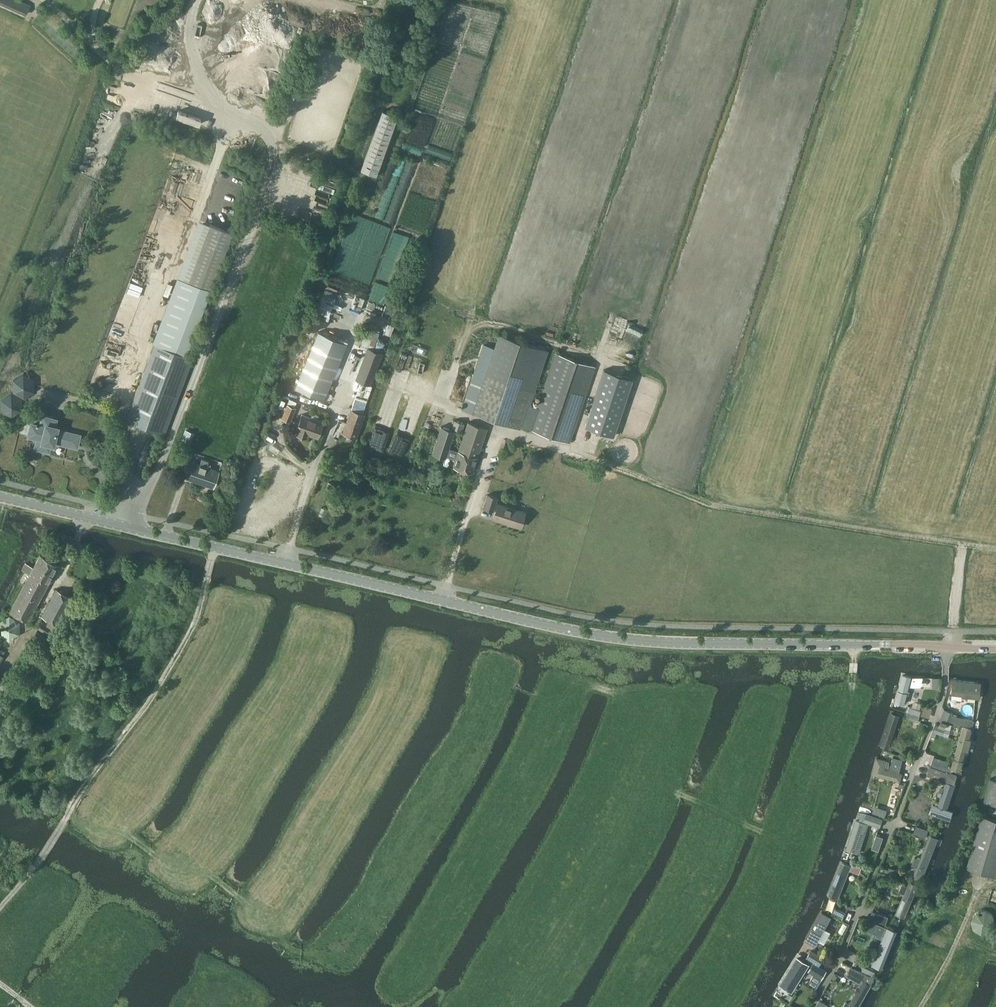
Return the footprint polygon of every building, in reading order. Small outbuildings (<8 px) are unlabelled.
[(26,0),(0,0),(0,1),(28,14),(33,3),(26,0)] [(287,83),(281,100),(292,104),(298,87),(287,83)] [(377,176),(398,116),(383,111),(361,170),(377,176)] [(212,289),(233,233),(230,231),(211,224),(189,281),(209,288),(212,289)] [(318,332),(296,388),(324,399),(325,399),(326,399),(329,392),(328,391),(347,343),(318,332)] [(484,344),(475,371),(463,409),(520,428),(520,426),(569,442),(595,366),(557,353),(538,408),(530,406),(548,350),(500,334),(495,348),(484,344)] [(165,433),(193,358),(155,343),(127,418),(165,433)] [(383,354),(370,349),(357,379),(371,385),(383,354)] [(612,435),(631,378),(604,369),(603,369),(584,425),(612,435)] [(13,379),(13,392),(24,398),(35,392),(35,379),(23,373),(13,379)] [(22,410),(22,399),(12,393),(2,399),(2,411),(12,417),(22,410)] [(287,404),(281,418),(291,422),(296,407),(287,404)] [(351,410),(343,433),(356,438),(365,414),(351,410)] [(306,437),(308,433),(317,437),(323,422),(302,414),(297,429),(298,430),(297,433),(306,437)] [(59,439),(77,444),(80,435),(57,429),(58,427),(54,426),(56,419),(43,415),(41,426),(39,425),(38,425),(38,424),(35,423),(35,425),(33,424),(33,426),(30,425),(29,432),(31,433),(30,435),(38,437),(36,447),(37,447),(37,449),(47,451),(47,450),(48,451),(50,443),(54,444),(54,441),(58,442),(59,439)] [(443,423),(433,452),(446,457),(447,454),(456,458),(454,466),(473,472),(487,428),(468,422),(459,451),(449,447),(453,436),(456,427),(452,426),(443,423)] [(185,430),(179,447),(189,451),(195,434),(185,430)] [(214,487),(220,471),(207,467),(209,461),(202,458),(200,464),(188,460),(184,472),(190,474),(189,478),(214,487)] [(493,511),(498,497),(488,494),(483,508),(493,511)] [(520,527),(525,512),(498,503),(493,518),(520,527)] [(34,567),(28,564),(26,563),(23,569),(30,573),(10,612),(28,621),(58,565),(40,555),(34,567)] [(59,625),(73,598),(57,589),(42,616),(59,625)] [(48,635),(52,629),(42,623),(38,628),(48,635)] [(904,676),(897,704),(906,706),(913,678),(904,676)] [(0,683),(0,689),(6,694),(14,685),(4,677),(0,683)] [(954,699),(978,701),(979,683),(956,681),(954,699)] [(910,706),(909,711),(920,715),(922,709),(910,706)] [(954,712),(944,709),(940,720),(950,724),(954,712)] [(918,721),(920,715),(909,711),(907,717),(918,721)] [(884,745),(892,748),(902,717),(893,715),(884,745)] [(975,733),(965,730),(954,769),(963,772),(975,733)] [(878,756),(871,781),(881,783),(888,759),(878,756)] [(893,756),(890,769),(900,772),(903,759),(893,756)] [(931,766),(946,771),(950,761),(935,756),(931,766)] [(955,784),(958,776),(929,766),(926,774),(955,784)] [(983,802),(995,805),(995,780),(989,778),(983,802)] [(941,805),(949,808),(957,786),(949,783),(941,805)] [(933,806),(931,813),(950,819),(952,812),(933,806)] [(864,821),(880,826),(882,818),(866,813),(864,821)] [(995,876),(995,819),(983,816),(968,868),(995,876)] [(847,852),(860,857),(870,825),(858,821),(847,852)] [(914,833),(926,838),(929,829),(917,825),(914,833)] [(930,835),(918,871),(928,874),(940,839),(930,835)] [(873,844),(880,846),(883,839),(876,836),(873,844)] [(832,893),(839,896),(851,865),(844,863),(832,893)] [(862,867),(853,863),(851,870),(860,873),(862,867)] [(910,883),(898,919),(907,922),(919,886),(910,883)] [(871,896),(869,904),(875,906),(877,898),(871,896)] [(832,912),(844,918),(847,912),(835,906),(832,912)] [(993,919),(993,917),(993,914),(992,911),(990,909),(988,908),(985,907),(983,907),(980,907),(978,909),(976,911),(975,913),(974,916),(974,919),(975,921),(977,923),(979,925),(982,926),(985,926),(987,925),(990,924),(992,922),(993,919)] [(870,919),(886,924),(888,916),(873,912),(870,919)] [(824,914),(809,943),(818,947),(833,918),(824,914)] [(888,929),(873,965),(884,970),(899,934),(888,929)] [(806,957),(820,965),(825,957),(811,949),(806,957)] [(798,959),(783,987),(794,993),(809,965),(798,959)] [(808,970),(821,978),(826,970),(813,963),(808,970)] [(861,983),(863,979),(872,983),(875,978),(873,977),(873,976),(851,966),(846,975),(861,983)] [(865,983),(851,1006),(862,1006),(873,988),(865,983)]
